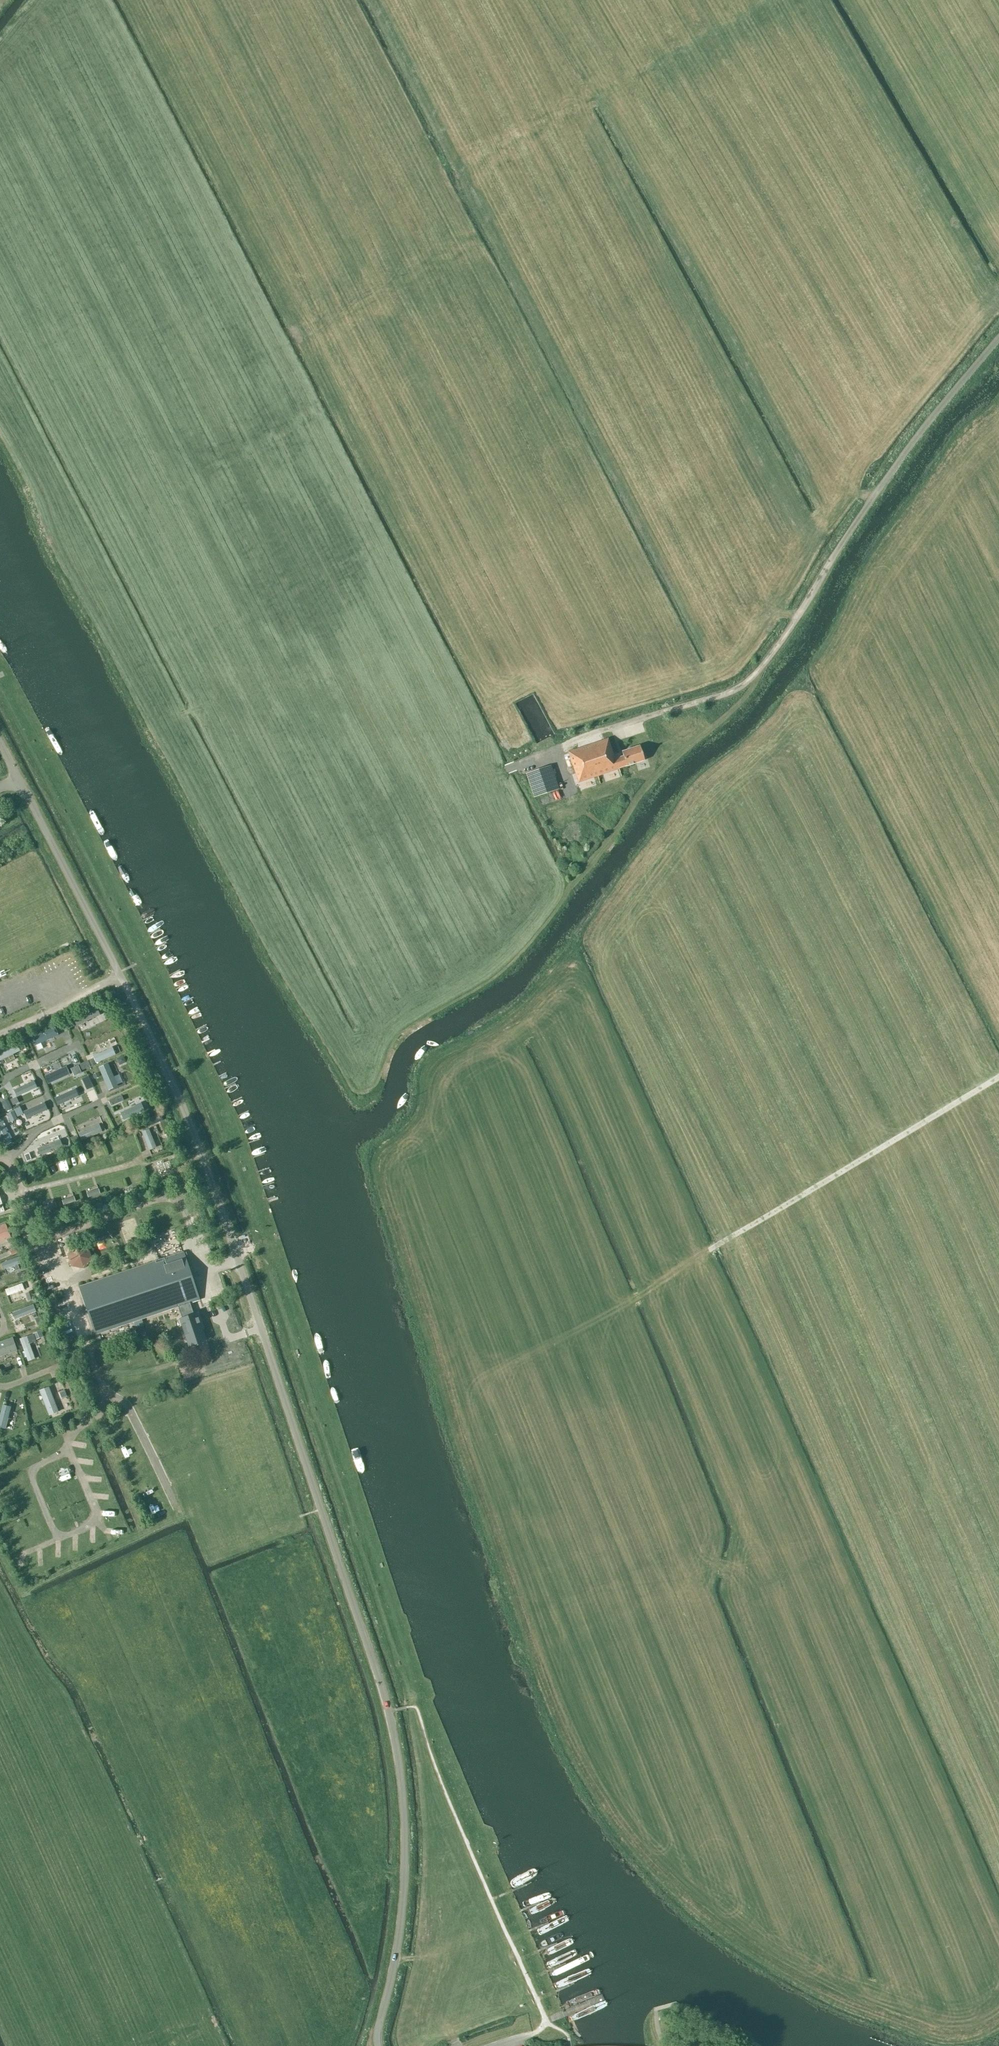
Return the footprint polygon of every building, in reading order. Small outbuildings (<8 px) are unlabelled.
[(639,746),(622,752),(623,756),(615,759),(608,739),(569,752),(571,760),(578,782),(618,769),(618,768),(626,765),(627,766),(644,760),(639,746)] [(526,772),(534,796),(544,793),(558,788),(550,765),(536,769),(526,772)] [(620,788),(617,775),(581,784),(584,796),(620,788)] [(570,789),(560,792),(565,806),(574,803),(570,789)] [(560,795),(539,802),(543,814),(564,806),(560,795)] [(543,818),(545,823),(557,820),(555,814),(543,818)] [(102,1008),(92,1012),(95,1021),(105,1018),(102,1008)] [(70,1025),(72,1035),(81,1033),(79,1024),(70,1025)] [(103,1033),(106,1041),(117,1038),(114,1029),(103,1033)] [(41,1035),(32,1038),(37,1049),(46,1046),(41,1035)] [(8,1049),(12,1058),(21,1055),(18,1046),(8,1049)] [(126,1046),(116,1049),(120,1060),(129,1056),(126,1046)] [(122,1066),(127,1077),(136,1074),(132,1062),(122,1066)] [(122,1107),(114,1110),(118,1119),(126,1116),(122,1107)] [(97,1119),(100,1129),(109,1126),(106,1116),(97,1119)] [(89,1125),(76,1130),(80,1139),(93,1134),(89,1125)] [(156,1140),(157,1140),(153,1127),(140,1131),(146,1151),(158,1147),(156,1140)] [(42,1154),(53,1149),(50,1141),(38,1145),(42,1154)] [(71,1166),(80,1165),(78,1154),(69,1156),(71,1166)] [(155,1165),(157,1172),(171,1168),(168,1160),(155,1165)] [(48,1166),(51,1175),(58,1172),(55,1164),(48,1166)] [(127,1174),(129,1185),(140,1182),(138,1172),(127,1174)] [(118,1175),(110,1179),(115,1188),(123,1184),(118,1175)] [(61,1194),(62,1203),(71,1203),(70,1193),(61,1194)] [(9,1238),(4,1224),(0,1225),(0,1241),(9,1238)] [(133,1241),(137,1251),(144,1248),(140,1239),(133,1241)] [(66,1254),(71,1266),(83,1268),(91,1259),(87,1247),(75,1244),(66,1254)] [(78,1340),(180,1306),(191,1302),(198,1299),(182,1252),(62,1292),(78,1340)] [(17,1265),(15,1258),(0,1262),(0,1269),(17,1265)] [(23,1283),(2,1289),(6,1302),(27,1295),(23,1283)] [(191,1302),(180,1306),(184,1317),(181,1318),(189,1345),(205,1339),(201,1327),(203,1326),(198,1312),(195,1313),(191,1302)] [(9,1321),(29,1313),(26,1306),(6,1314),(9,1321)] [(31,1321),(10,1326),(12,1333),(33,1327),(31,1321)] [(15,1352),(11,1338),(0,1341),(0,1356),(15,1352)] [(85,1344),(89,1357),(95,1355),(92,1343),(85,1344)] [(116,1364),(119,1373),(128,1369),(125,1361),(116,1364)] [(175,1368),(178,1377),(187,1374),(183,1365),(175,1368)] [(160,1384),(168,1381),(164,1368),(156,1370),(160,1384)] [(48,1380),(52,1391),(60,1388),(56,1377),(48,1380)] [(48,1416),(58,1411),(46,1387),(36,1392),(48,1416)] [(116,1395),(107,1397),(110,1406),(118,1404),(116,1395)] [(25,1397),(23,1403),(29,1405),(31,1399),(25,1397)] [(9,1406),(0,1405),(0,1427),(5,1428),(9,1406)]
